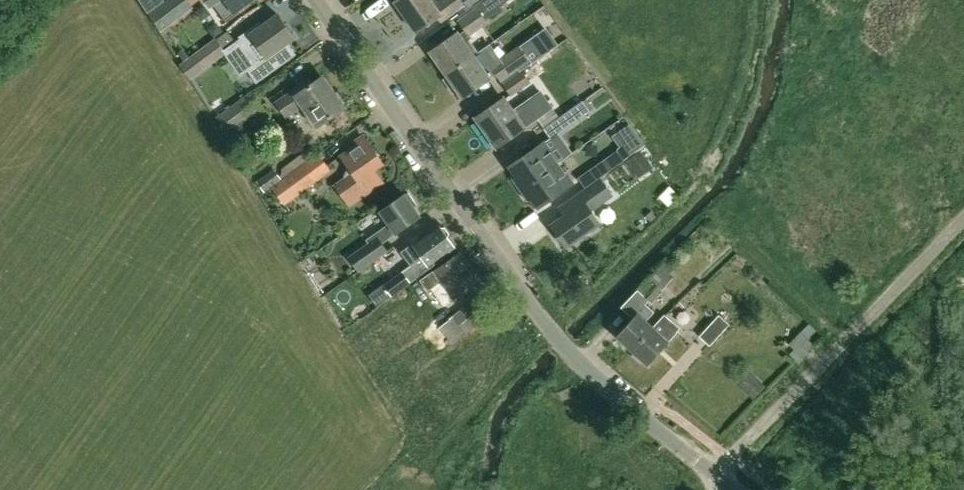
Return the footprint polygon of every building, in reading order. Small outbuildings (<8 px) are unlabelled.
[(151,0),(139,0),(147,13),(156,7),(151,0)] [(168,24),(169,26),(193,8),(187,0),(166,0),(156,8),(157,9),(148,16),(158,30),(168,24)] [(247,0),(222,0),(222,1),(215,6),(225,20),(239,11),(237,8),(247,0)] [(440,20),(463,3),(461,0),(440,0),(437,2),(435,0),(396,0),(393,2),(415,32),(437,16),(440,21),(440,20)] [(469,13),(458,21),(464,30),(457,35),(456,33),(429,52),(445,74),(473,53),(477,50),(469,40),(472,38),(469,34),(482,24),(481,22),(501,8),(496,0),(482,0),(468,9),(467,10),(469,13)] [(467,8),(479,0),(461,0),(463,3),(467,8)] [(266,56),(294,37),(278,14),(262,26),(259,22),(234,39),(243,51),(256,42),(266,56)] [(201,71),(225,53),(215,38),(190,56),(201,71)] [(473,53),(445,74),(462,97),(488,78),(487,76),(494,71),(500,80),(499,81),(501,82),(518,70),(520,73),(523,71),(533,64),(532,62),(547,51),(542,43),(526,54),(521,47),(493,67),(490,63),(487,64),(477,50),(473,53)] [(520,73),(503,85),(511,96),(530,83),(523,71),(520,73)] [(318,125),(343,107),(322,77),(302,91),(300,87),(277,103),(286,115),(302,104),(318,125)] [(262,108),(251,91),(216,117),(235,143),(252,131),(245,121),(262,108)] [(497,146),(552,107),(540,91),(513,111),(503,98),(476,117),(497,146)] [(551,138),(591,110),(584,99),(543,127),(551,138)] [(617,150),(624,160),(645,146),(629,124),(612,136),(619,147),(617,149),(617,150)] [(375,169),(383,164),(365,138),(340,156),(352,172),(333,185),(349,208),(384,183),(375,169)] [(513,179),(520,189),(551,166),(544,157),(551,152),(543,142),(511,166),(516,173),(513,175),(513,179)] [(281,174),(279,176),(273,167),(256,181),(265,193),(280,180),(282,181),(287,177),(286,175),(314,155),(309,148),(281,168),(281,174)] [(585,188),(600,176),(624,160),(617,150),(578,178),(585,188)] [(300,194),(331,171),(318,152),(314,155),(286,175),(287,177),(300,194)] [(551,166),(520,189),(528,200),(532,201),(534,199),(540,206),(573,183),(557,162),(551,166)] [(600,176),(585,188),(558,207),(565,217),(553,225),(567,244),(600,221),(590,208),(612,193),(600,176)] [(408,192),(405,195),(404,194),(380,211),(388,224),(366,240),(369,243),(349,257),(359,271),(387,251),(379,240),(385,235),(388,239),(420,216),(414,208),(417,205),(408,192)] [(438,258),(451,248),(445,239),(446,235),(442,229),(438,230),(436,228),(411,247),(427,270),(418,277),(410,267),(382,288),(389,298),(440,261),(438,258)] [(454,299),(479,281),(459,253),(420,280),(428,291),(441,281),(454,299)] [(662,291),(662,290),(674,278),(663,268),(651,280),(650,279),(648,277),(638,288),(637,289),(651,303),(662,291)] [(451,344),(489,315),(477,299),(439,327),(451,344)] [(633,348),(653,326),(646,320),(654,310),(646,303),(617,334),(633,348)] [(665,313),(653,326),(633,348),(649,363),(681,327),(673,320),(665,313)] [(710,343),(728,322),(719,314),(700,335),(710,343)] [(805,357),(823,336),(808,323),(789,344),(805,357)]
